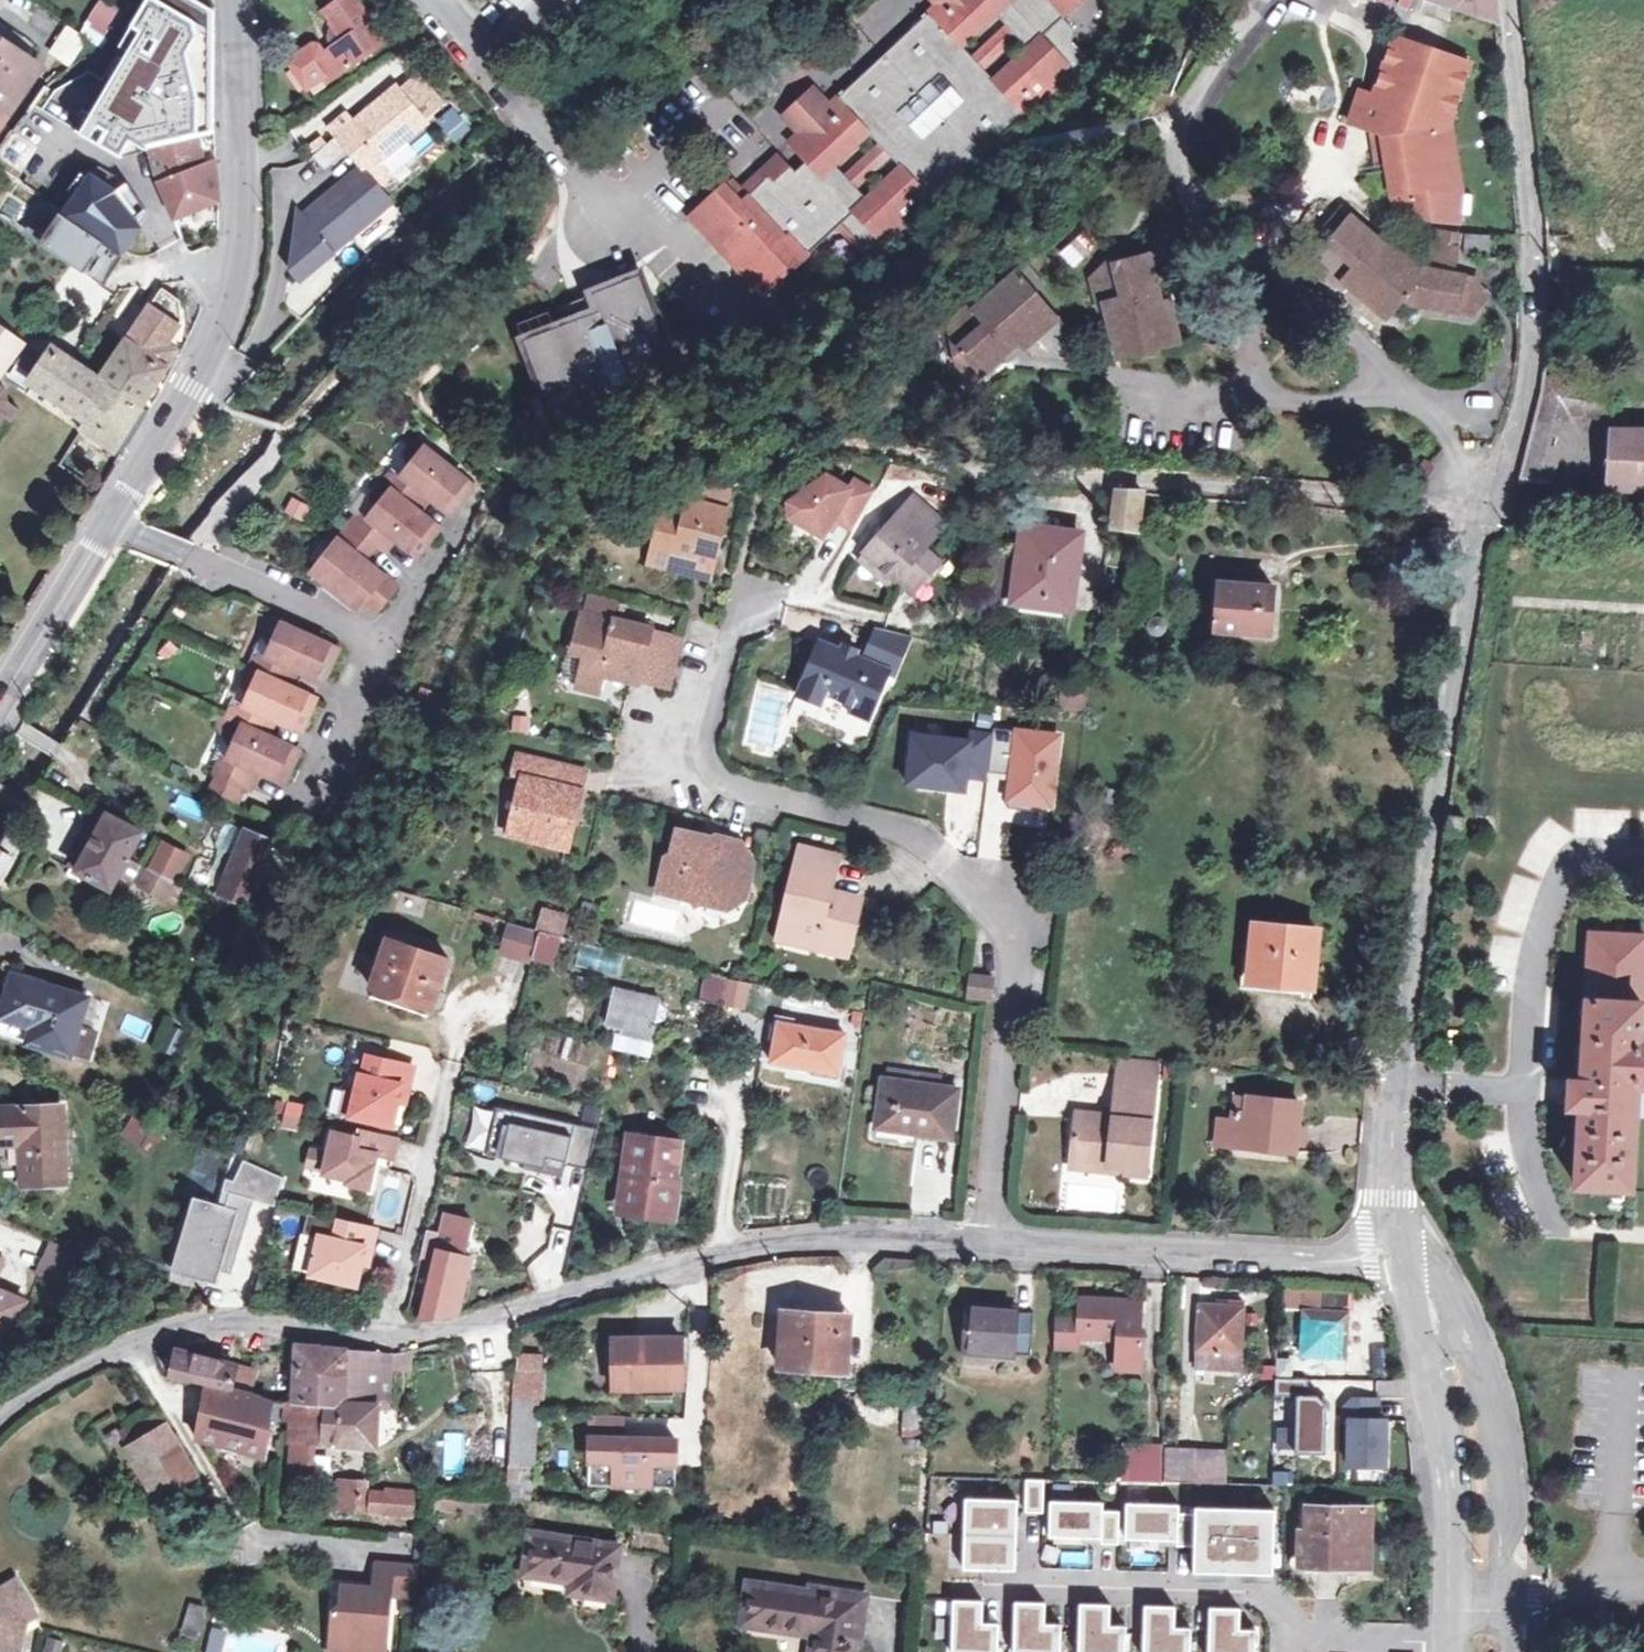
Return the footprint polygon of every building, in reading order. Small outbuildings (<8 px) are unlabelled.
[(213,8),(199,0),(147,0),(131,27),(142,33),(86,129),(129,154),(136,141),(149,148),(213,131),(213,8)] [(331,49),(328,51),(325,53),(320,46),(315,46),(291,63),(309,90),(325,78),(329,82),(383,42),(355,0),(340,0),(325,11),(333,22),(345,39),(331,49)] [(807,159),(809,161),(780,186),(771,177),(741,204),(725,186),(707,202),(689,217),(724,256),(763,298),(841,226),(868,255),(891,234),(934,195),(1051,89),(1064,76),(1084,57),(1071,43),(1075,30),(1063,18),(1082,0),(934,0),(939,5),(830,105),(820,94),(808,93),(792,108),(792,120),(802,131),(791,141),(807,159)] [(1413,10),(1416,0),(1383,0),(1413,10)] [(1496,20),(1495,0),(1435,0),(1496,20)] [(101,2),(87,24),(109,37),(123,16),(101,2)] [(345,39),(333,22),(328,35),(331,49),(345,39)] [(1385,135),(1389,163),(1393,193),(1396,217),(1458,223),(1460,204),(1461,192),(1452,122),(1471,65),(1395,39),(1375,96),(1363,92),(1352,124),(1376,132),(1385,135)] [(34,65),(0,41),(0,113),(34,65)] [(396,88),(336,138),(347,152),(362,169),(366,174),(368,172),(377,164),(426,124),(396,88)] [(1380,163),(1389,163),(1385,135),(1376,132),(1380,163)] [(216,137),(150,151),(158,183),(174,221),(219,203),(216,181),(220,181),(216,137)] [(336,138),(313,158),(325,171),(347,152),(336,138)] [(368,172),(378,184),(388,176),(377,164),(368,172)] [(292,272),(299,280),(391,204),(366,174),(362,169),(302,218),(295,216),(293,254),(296,258),(292,261),(292,272)] [(81,189),(90,175),(85,172),(75,185),(81,189)] [(90,175),(81,189),(62,215),(64,216),(45,246),(103,284),(141,228),(114,194),(116,192),(90,175)] [(1460,204),(1458,223),(1469,224),(1471,204),(1460,204)] [(1386,319),(1402,301),(1407,305),(1472,314),(1486,297),(1477,289),(1478,280),(1454,277),(1459,238),(1432,235),(1427,272),(1386,238),(1383,242),(1344,210),(1327,230),(1318,267),(1342,288),(1346,284),(1386,319)] [(1468,236),(1466,256),(1488,257),(1489,238),(1468,236)] [(1061,250),(1070,267),(1092,256),(1084,239),(1061,250)] [(1156,283),(1165,280),(1158,253),(1123,262),(1118,257),(1094,279),(1101,310),(1107,308),(1120,359),(1179,344),(1166,294),(1159,296),(1156,283)] [(1024,269),(1015,276),(1028,291),(1036,283),(1024,269)] [(1028,291),(1015,276),(1014,274),(975,308),(972,304),(949,325),(958,366),(973,382),(1019,342),(1023,347),(1037,336),(1053,353),(1070,339),(1028,291)] [(544,393),(558,429),(678,382),(661,340),(638,277),(547,313),(553,330),(524,341),(544,393)] [(56,351),(33,385),(60,403),(54,412),(114,452),(142,409),(180,352),(168,344),(182,325),(178,302),(162,290),(100,380),(56,351)] [(518,324),(524,341),(553,330),(547,313),(518,324)] [(696,327),(661,340),(678,382),(712,369),(696,327)] [(13,366),(5,361),(18,344),(0,332),(0,376),(5,379),(13,366)] [(24,373),(13,366),(5,379),(14,386),(24,373)] [(8,418),(13,421),(20,412),(10,403),(7,392),(0,387),(0,428),(8,418)] [(528,400),(541,435),(558,429),(544,393),(528,400)] [(148,413),(142,409),(114,452),(122,458),(148,413)] [(1611,432),(1607,489),(1634,490),(1643,490),(1643,432),(1611,432)] [(470,485),(413,441),(402,455),(407,470),(400,477),(387,476),(381,483),(413,508),(424,494),(449,513),(470,485)] [(854,531),(875,493),(855,482),(850,490),(826,477),(789,506),(791,519),(825,538),(834,521),(854,531)] [(413,508),(381,483),(369,499),(377,509),(367,521),(353,520),(348,526),(373,546),(380,551),(391,537),(416,556),(438,527),(413,508)] [(699,484),(694,502),(728,511),(732,493),(699,484)] [(1114,492),(1109,529),(1140,532),(1144,494),(1114,492)] [(289,494),(282,509),(301,518),(308,503),(289,494)] [(913,497),(904,507),(935,534),(944,524),(913,497)] [(728,511),(694,502),(690,501),(686,516),(663,510),(654,544),(677,550),(674,562),(714,572),(731,511),(728,511)] [(935,534),(904,507),(891,521),(896,525),(886,536),(881,532),(861,553),(864,557),(892,580),(895,583),(898,578),(913,591),(941,561),(938,559),(944,552),(936,546),(930,552),(924,547),(936,535),(935,534)] [(891,521),(881,532),(886,536),(896,525),(891,521)] [(373,546),(348,526),(311,575),(356,610),(362,603),(376,613),(396,586),(363,560),(373,546)] [(1017,596),(1016,602),(1074,609),(1082,534),(1025,527),(1021,560),(988,556),(981,617),(986,618),(1017,596)] [(677,550),(654,544),(649,563),(712,580),(714,572),(674,562),(677,550)] [(892,580),(864,557),(860,562),(888,586),(892,580)] [(1275,588),(1221,584),(1218,630),(1272,634),(1275,588)] [(578,688),(598,693),(603,674),(672,690),(684,638),(583,614),(574,652),(586,655),(578,688)] [(254,662),(250,671),(287,687),(295,671),(323,684),(338,650),(271,622),(264,638),(271,649),(267,659),(254,662)] [(871,705),(875,707),(888,675),(895,678),(913,638),(880,630),(867,661),(821,641),(799,694),(824,705),(829,694),(853,705),(863,709),(871,705)] [(287,687),(250,671),(243,687),(250,699),(245,709),(232,711),(228,721),(266,737),(273,721),(302,733),(316,700),(287,687)] [(1061,709),(1086,711),(1089,692),(1063,690),(1061,709)] [(870,720),(875,707),(871,705),(863,709),(853,705),(850,712),(870,720)] [(286,785),(300,752),(266,737),(228,721),(224,719),(220,728),(234,750),(230,761),(222,763),(217,775),(221,776),(249,789),(250,789),(257,772),(286,785)] [(969,738),(909,731),(903,777),(961,784),(963,771),(982,773),(987,731),(971,729),(969,738)] [(1055,735),(1014,729),(1005,796),(1046,801),(1055,735)] [(518,757),(514,776),(524,780),(511,835),(568,848),(586,774),(518,757)] [(221,776),(214,792),(243,804),(249,789),(221,776)] [(167,898),(176,882),(133,859),(129,857),(142,833),(107,814),(77,870),(112,888),(119,875),(141,887),(142,885),(167,898)] [(1449,815),(1445,833),(1461,834),(1463,817),(1449,815)] [(236,855),(246,829),(226,821),(216,842),(219,848),(236,855)] [(220,893),(250,906),(277,844),(246,829),(236,855),(220,893)] [(733,882),(744,844),(719,837),(716,847),(702,843),(703,837),(681,831),(674,860),(668,858),(659,891),(687,898),(696,911),(708,903),(727,908),(728,904),(733,905),(748,895),(741,885),(733,882)] [(741,885),(748,895),(756,863),(744,844),(733,882),(741,885)] [(802,847),(784,921),(820,930),(817,942),(848,950),(861,898),(842,893),(840,899),(828,896),(839,857),(802,847)] [(176,882),(167,898),(176,902),(184,887),(176,882)] [(245,919),(250,906),(220,893),(216,903),(245,919)] [(566,917),(540,910),(535,929),(543,931),(560,936),(566,917)] [(781,934),(817,942),(820,930),(784,921),(781,934)] [(535,929),(514,923),(506,952),(536,961),(543,931),(535,929)] [(1251,954),(1243,953),(1240,989),(1282,994),(1283,985),(1310,987),(1315,930),(1255,923),(1252,944),(1251,954)] [(1640,1045),(1641,1030),(1643,1031),(1643,1000),(1643,991),(1643,938),(1592,935),(1583,1082),(1571,1082),(1569,1109),(1581,1110),(1576,1187),(1632,1191),(1636,1114),(1638,1088),(1643,1089),(1643,1045),(1640,1045)] [(389,938),(387,944),(383,957),(372,987),(433,1008),(434,1005),(440,1008),(445,993),(439,991),(450,959),(389,938)] [(378,955),(383,957),(387,944),(383,942),(378,955)] [(1244,943),(1243,953),(1251,954),(1252,944),(1244,943)] [(727,977),(707,972),(699,1001),(724,1005),(727,977)] [(32,1026),(28,1042),(71,1055),(87,997),(14,976),(1,1017),(32,1026)] [(992,978),(971,976),(969,997),(990,999),(992,978)] [(623,1033),(651,1040),(661,999),(617,988),(609,1023),(625,1028),(623,1033)] [(28,1042),(32,1026),(1,1017),(0,1021),(0,1034),(28,1042)] [(811,1074),(837,1078),(843,1035),(779,1023),(772,1061),(812,1068),(811,1074)] [(401,1084),(408,1086),(413,1066),(367,1055),(363,1074),(360,1073),(355,1093),(350,1115),(392,1125),(398,1099),(401,1084)] [(1119,1059),(1116,1089),(1155,1093),(1158,1064),(1119,1059)] [(890,1070),(889,1081),(938,1087),(939,1076),(890,1070)] [(947,1110),(954,1111),(956,1089),(938,1087),(889,1081),(884,1080),(877,1127),(944,1135),(947,1110)] [(401,1084),(398,1099),(405,1100),(408,1086),(401,1084)] [(329,1110),(350,1115),(355,1093),(334,1087),(329,1110)] [(1077,1119),(1073,1161),(1128,1167),(1127,1175),(1147,1177),(1155,1093),(1116,1089),(1112,1122),(1077,1119)] [(1236,1098),(1234,1115),(1248,1116),(1249,1099),(1236,1098)] [(1248,1116),(1234,1115),(1233,1123),(1238,1127),(1236,1146),(1278,1150),(1279,1145),(1296,1147),(1299,1104),(1249,1099),(1248,1116)] [(302,1104),(290,1101),(287,1113),(285,1124),(297,1127),(302,1104)] [(589,1168),(598,1127),(499,1105),(488,1154),(526,1162),(526,1159),(540,1162),(540,1165),(566,1172),(567,1163),(589,1168)] [(20,1133),(21,1145),(22,1184),(64,1182),(61,1106),(0,1108),(0,1135),(20,1133)] [(1238,1127),(1233,1123),(1217,1122),(1214,1144),(1236,1146),(1238,1127)] [(371,1152),(376,1153),(392,1157),(397,1138),(358,1130),(357,1136),(334,1131),(329,1153),(325,1170),(324,1173),(347,1178),(346,1181),(369,1186),(373,1165),(368,1164),(371,1152)] [(21,1145),(20,1133),(0,1135),(0,1147),(21,1145)] [(679,1182),(674,1181),(680,1145),(631,1138),(621,1209),(674,1217),(679,1182)] [(311,1149),(307,1166),(325,1170),(329,1153),(311,1149)] [(277,1201),(285,1172),(244,1156),(233,1174),(227,1173),(221,1199),(194,1191),(189,1206),(198,1209),(182,1262),(208,1270),(206,1275),(218,1279),(222,1266),(234,1269),(256,1194),(277,1201)] [(1072,1169),(1127,1175),(1128,1167),(1073,1161),(1072,1169)] [(303,1231),(319,1235),(310,1270),(310,1272),(355,1283),(361,1260),(364,1245),(371,1247),(375,1228),(338,1219),(308,1212),(303,1231)] [(419,1320),(447,1317),(459,1265),(469,1267),(471,1258),(462,1255),(471,1220),(443,1215),(432,1260),(435,1260),(419,1320)] [(319,1235),(303,1231),(294,1266),(310,1270),(319,1235)] [(52,1243),(45,1260),(72,1272),(80,1256),(52,1243)] [(364,1245),(361,1260),(368,1262),(371,1247),(364,1245)] [(64,1289),(72,1272),(45,1260),(37,1277),(64,1289)] [(459,1265),(447,1317),(457,1315),(469,1267),(459,1265)] [(1308,1291),(1307,1308),(1303,1308),(1300,1355),(1344,1357),(1348,1293),(1308,1291)] [(4,1336),(20,1301),(0,1293),(0,1334),(4,1336)] [(1119,1340),(1117,1370),(1141,1370),(1144,1328),(1139,1328),(1141,1302),(1081,1300),(1080,1319),(1059,1319),(1058,1346),(1077,1347),(1077,1338),(1119,1340)] [(1031,1355),(1035,1313),(1018,1311),(1018,1309),(968,1305),(962,1353),(1012,1357),(1012,1354),(1031,1355)] [(1243,1307),(1200,1305),(1196,1369),(1239,1371),(1243,1307)] [(841,1333),(842,1314),(784,1311),(780,1376),(854,1381),(855,1371),(848,1370),(849,1334),(841,1333)] [(850,1314),(842,1314),(841,1333),(849,1334),(850,1314)] [(681,1338),(616,1339),(616,1364),(613,1364),(613,1390),(632,1390),(632,1387),(681,1387),(681,1338)] [(376,1404),(379,1354),(346,1350),(297,1344),(289,1475),(308,1476),(310,1443),(374,1446),(376,1404)] [(207,1385),(197,1438),(264,1456),(271,1403),(249,1394),(254,1371),(178,1351),(171,1378),(207,1385)] [(410,1353),(391,1356),(390,1372),(409,1374),(410,1353)] [(514,1353),(512,1397),(537,1397),(543,1398),(544,1370),(540,1370),(541,1354),(514,1353)] [(379,1354),(376,1404),(387,1405),(390,1372),(391,1356),(379,1354)] [(1297,1397),(1307,1397),(1307,1379),(1274,1378),(1274,1396),(1297,1397)] [(907,1397),(906,1426),(933,1427),(936,1383),(869,1379),(868,1395),(907,1397)] [(512,1397),(506,1480),(533,1482),(537,1397),(512,1397)] [(1297,1397),(1295,1453),(1325,1454),(1326,1405),(1318,1397),(1307,1397),(1297,1397)] [(1377,1420),(1377,1398),(1351,1397),(1339,1408),(1339,1421),(1349,1421),(1348,1471),(1383,1472),(1384,1421),(1377,1420)] [(895,1405),(870,1404),(870,1426),(895,1426),(895,1405)] [(622,1415),(592,1414),(591,1461),(607,1461),(606,1485),(649,1486),(674,1488),(677,1440),(622,1437),(622,1415)] [(192,1473),(165,1427),(128,1449),(156,1496),(192,1473)] [(463,1473),(463,1431),(439,1432),(440,1473),(463,1473)] [(1125,1481),(1161,1482),(1162,1448),(1126,1447),(1125,1481)] [(1167,1450),(1165,1482),(1223,1484),(1224,1452),(1167,1450)] [(312,1452),(312,1474),(328,1473),(327,1452),(312,1452)] [(591,1461),(590,1485),(606,1485),(607,1461),(591,1461)] [(308,1476),(289,1475),(289,1489),(308,1490),(308,1476)] [(533,1482),(506,1480),(505,1496),(542,1502),(545,1484),(533,1482)] [(1044,1480),(1027,1480),(1026,1511),(1042,1512),(1044,1480)] [(336,1481),(334,1507),(362,1510),(363,1483),(336,1481)] [(412,1494),(371,1491),(370,1511),(409,1516),(412,1494)] [(1016,1535),(1017,1499),(966,1498),(965,1533),(1016,1535)] [(1102,1502),(1051,1501),(1050,1536),(1102,1538),(1101,1542),(1118,1543),(1119,1511),(1102,1510),(1102,1502)] [(1178,1505),(1127,1503),(1126,1539),(1178,1541),(1177,1545),(1194,1546),(1195,1513),(1178,1513),(1178,1505)] [(1275,1509),(1195,1507),(1195,1513),(1194,1546),(1193,1572),(1273,1574),(1275,1509)] [(1366,1568),(1369,1509),(1307,1507),(1306,1532),(1298,1531),(1298,1562),(1342,1564),(1342,1567),(1366,1568)] [(1016,1535),(965,1533),(964,1569),(1015,1571),(1016,1535)] [(586,1582),(584,1593),(611,1598),(618,1549),(532,1536),(525,1574),(575,1581),(586,1582)] [(375,1563),(373,1578),(373,1588),(340,1585),(338,1610),(332,1609),(329,1641),(357,1643),(362,1648),(361,1651),(385,1651),(389,1595),(415,1597),(418,1567),(375,1563)] [(433,1570),(421,1569),(418,1597),(430,1598),(433,1570)] [(22,1634),(19,1626),(34,1616),(12,1580),(0,1588),(0,1651),(18,1651),(22,1634)] [(573,1592),(584,1593),(586,1582),(575,1581),(573,1592)] [(852,1643),(858,1644),(865,1597),(812,1588),(811,1594),(749,1585),(743,1622),(814,1634),(811,1651),(851,1651),(852,1643)] [(179,1625),(198,1631),(205,1605),(187,1599),(179,1625)] [(954,1600),(952,1651),(999,1651),(1000,1624),(982,1623),(983,1601),(954,1600)] [(1015,1602),(1014,1651),(1060,1651),(1061,1625),(1044,1625),(1045,1603),(1015,1602)] [(1080,1604),(1078,1651),(1125,1651),(1126,1628),(1108,1627),(1109,1605),(1080,1604)] [(1145,1606),(1144,1651),(1190,1651),(1191,1630),(1174,1629),(1174,1607),(1145,1606)] [(1210,1608),(1209,1651),(1256,1651),(1256,1631),(1239,1631),(1240,1609),(1210,1608)] [(223,1629),(209,1626),(203,1651),(217,1651),(223,1629)] [(62,1638),(44,1635),(41,1651),(59,1651),(62,1638)] [(328,1651),(361,1651),(362,1648),(357,1643),(329,1641),(328,1651)]
